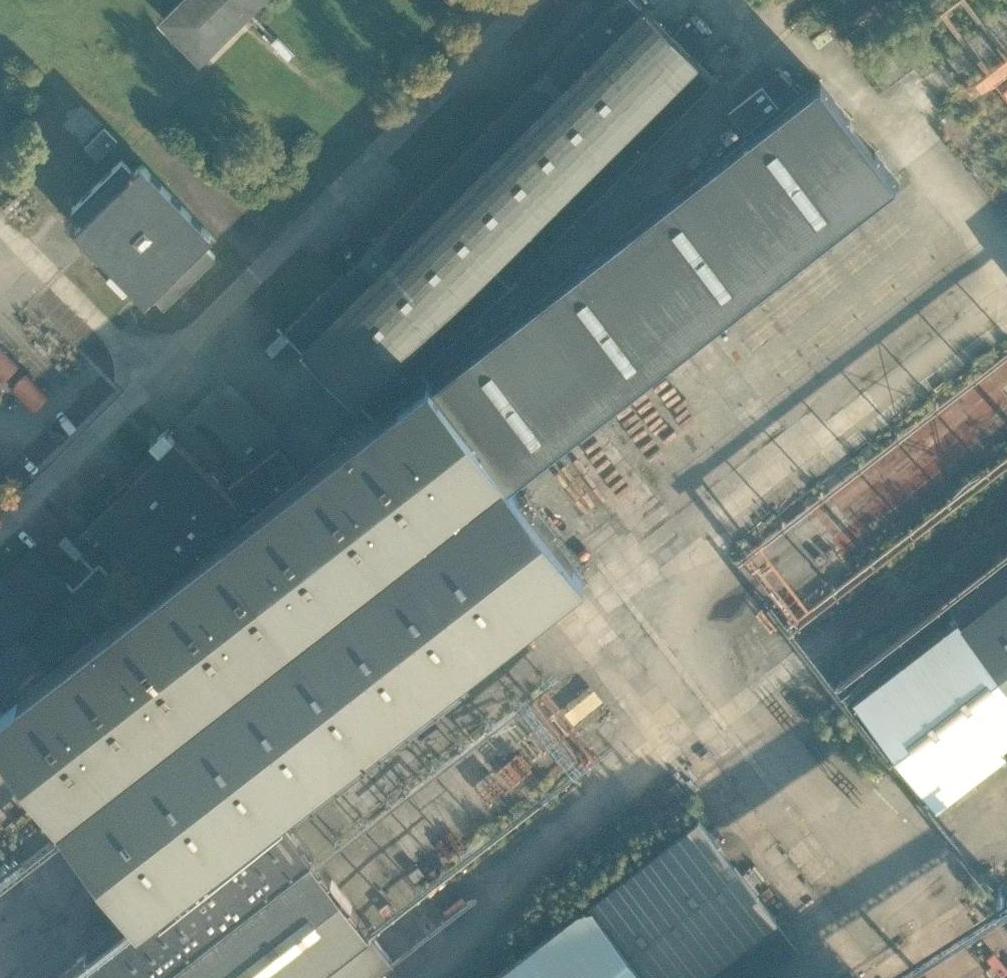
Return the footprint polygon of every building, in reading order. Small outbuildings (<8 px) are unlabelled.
[(163,23),(205,64),(274,0),(189,0),(163,23)] [(375,418),(430,378),(721,87),(634,0),(621,0),(283,335),(375,418)] [(827,83),(253,514),(162,586),(0,714),(0,733),(144,919),(65,977),(390,977),(404,967),(286,820),(595,573),(521,485),(915,183),(827,83)] [(91,146),(103,157),(119,139),(106,128),(91,146)] [(212,233),(142,163),(130,175),(120,165),(77,209),(84,216),(74,226),(148,298),(159,287),(173,300),(218,256),(203,242),(212,233)] [(14,377),(32,362),(13,339),(0,350),(0,360),(14,377)] [(859,466),(757,346),(640,434),(742,555),(859,466)] [(39,369),(23,384),(45,406),(61,391),(39,369)] [(177,442),(96,523),(162,586),(253,514),(177,442)] [(8,477),(0,469),(0,485),(8,477)] [(70,585),(32,552),(0,585),(0,653),(70,585)] [(852,690),(945,797),(1006,748),(1006,574),(852,690)] [(500,977),(713,977),(782,924),(702,822),(500,977)]
